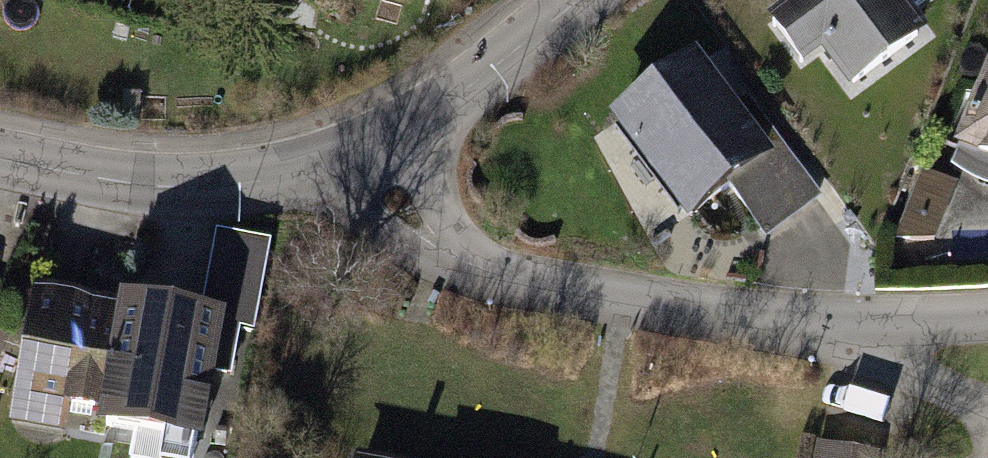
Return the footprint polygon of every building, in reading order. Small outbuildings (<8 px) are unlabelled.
[(847,88),(917,35),(902,15),(923,0),(782,0),(847,88)] [(692,63),(617,119),(693,220),(734,190),(768,235),(818,197),(782,149),(766,161),(692,63)] [(959,150),(987,162),(987,80),(959,150)] [(953,186),(923,174),(897,240),(932,241),(953,186)] [(106,413),(121,321),(84,314),(86,302),(36,293),(17,397),(106,413)] [(240,327),(124,307),(121,321),(106,413),(103,427),(197,443),(209,372),(232,376),(240,327)] [(818,446),(816,457),(875,457),(876,455),(818,446)]
